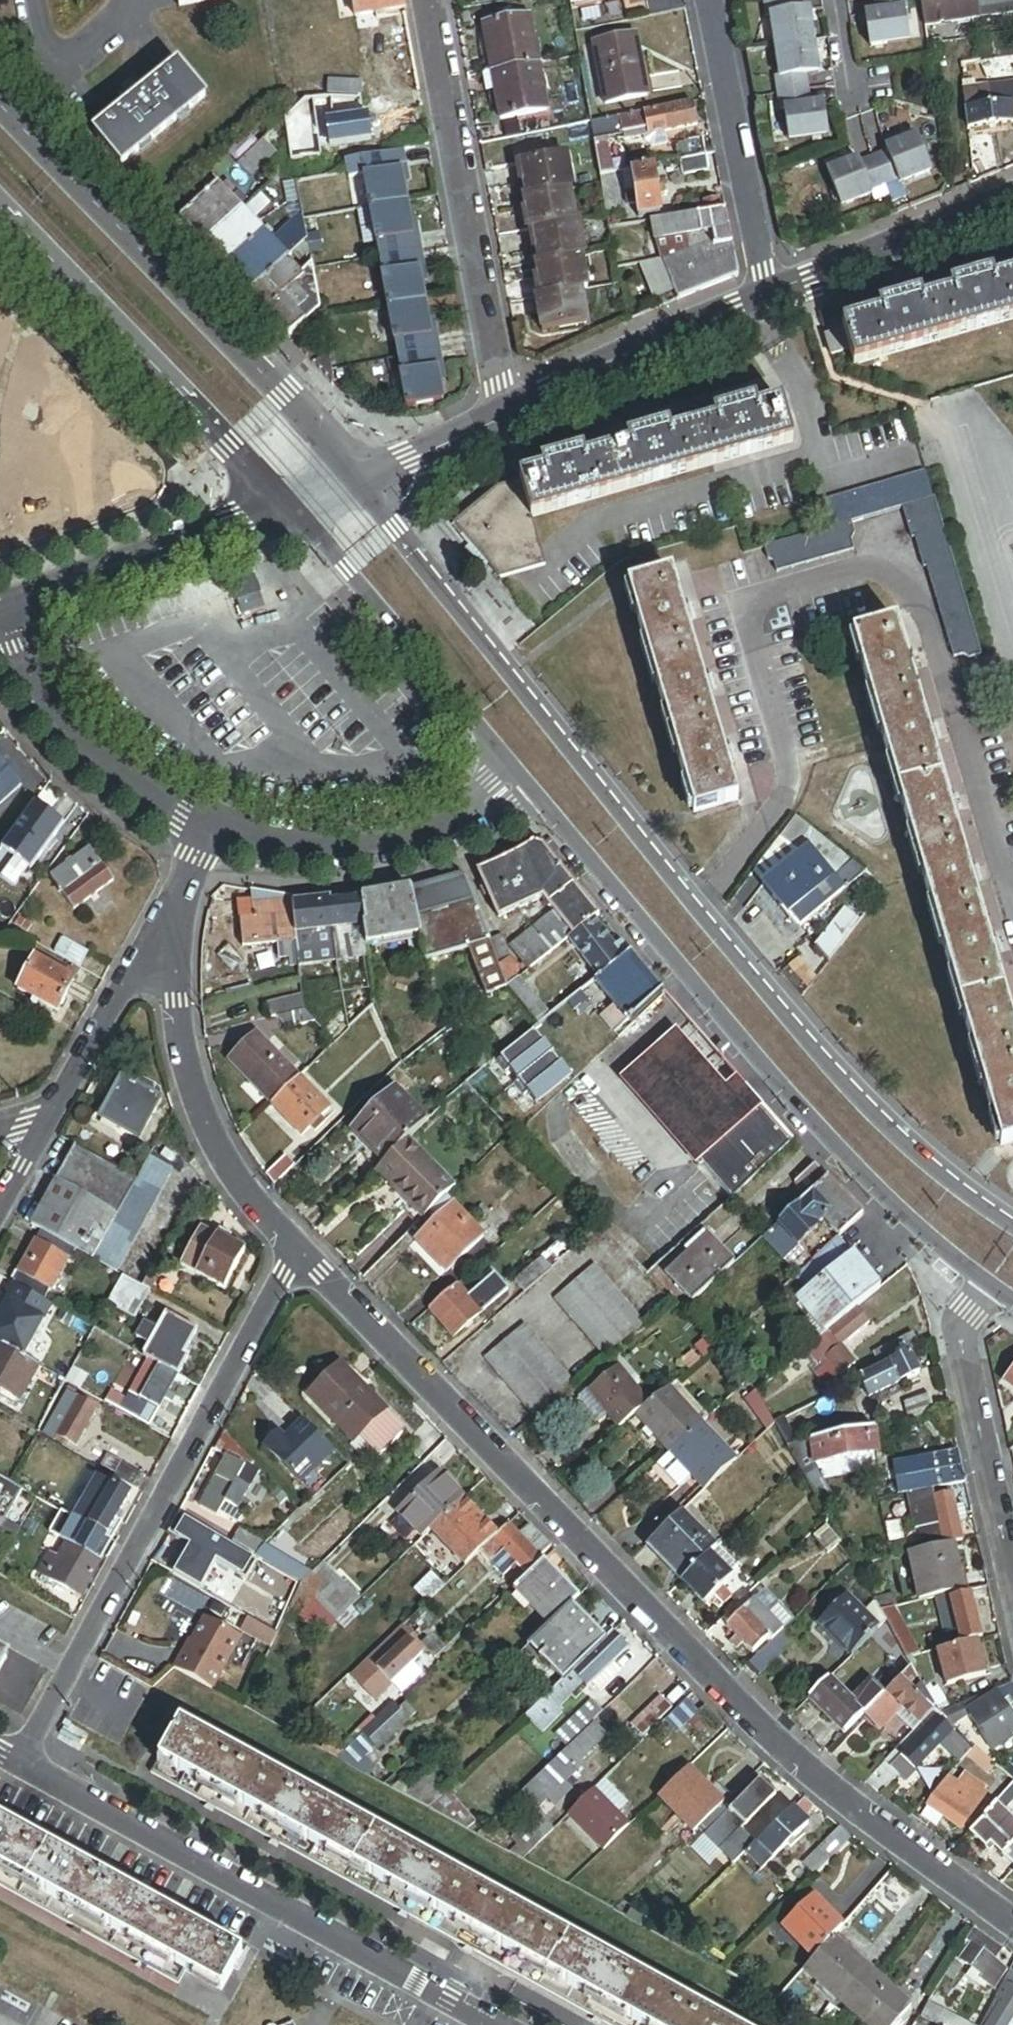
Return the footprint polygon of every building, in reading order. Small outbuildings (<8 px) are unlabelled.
[(187,12),(228,5),(227,0),(185,0),(187,12)] [(342,1),(345,21),(359,19),(357,0),(347,0),(342,1)] [(407,0),(357,0),(359,19),(408,12),(407,0)] [(768,19),(773,18),(800,12),(799,0),(789,0),(766,4),(768,19)] [(877,13),(907,12),(910,11),(908,0),(876,0),(877,13)] [(923,0),(927,27),(981,20),(979,0),(925,0),(923,0)] [(981,20),(1012,15),(1012,0),(979,0),(981,20)] [(773,18),(782,79),(809,76),(821,75),(812,10),(800,12),(773,18)] [(867,15),(872,48),(912,42),(907,12),(877,13),(867,15)] [(493,45),(496,56),(499,74),(544,65),(535,18),(490,27),(493,45)] [(640,34),(597,43),(610,104),(652,95),(640,34)] [(488,58),(496,56),(493,45),(486,47),(488,58)] [(499,74),(496,56),(488,58),(491,75),(499,74)] [(544,65),(499,74),(502,90),(505,103),(508,120),(553,111),(544,65)] [(502,90),(499,74),(491,75),(494,92),(502,90)] [(108,149),(137,179),(212,106),(183,76),(168,91),(151,107),(149,105),(137,117),(139,119),(108,149)] [(777,80),(782,112),(786,112),(813,106),(809,76),(782,79),(777,80)] [(965,83),(966,91),(978,89),(977,82),(965,83)] [(333,98),(367,98),(367,84),(334,84),(333,98)] [(978,89),(966,91),(967,97),(1012,92),(1012,85),(978,89)] [(151,107),(168,91),(165,89),(156,90),(133,112),(137,117),(149,105),(151,107)] [(505,103),(502,90),(494,92),(497,104),(505,103)] [(967,97),(971,130),(1012,125),(1012,92),(967,97)] [(622,117),(594,122),(597,138),(604,136),(624,132),(625,139),(651,134),(666,131),(699,124),(695,103),(622,118),(622,117)] [(786,112),(791,143),(830,137),(825,104),(813,106),(786,112)] [(668,138),(666,131),(651,134),(652,142),(668,138)] [(291,146),(278,132),(255,154),(268,168),(291,146)] [(624,132),(604,136),(605,141),(609,140),(615,174),(626,172),(622,148),(652,142),(651,134),(625,139),(624,132)] [(919,137),(888,149),(889,154),(901,184),(902,186),(934,174),(919,137)] [(709,154),(706,138),(680,143),(678,146),(681,159),(709,154)] [(605,141),(598,142),(604,176),(615,174),(609,140),(605,141)] [(409,168),(406,151),(366,159),(370,176),(409,168)] [(268,168),(255,154),(241,168),(254,181),(268,168)] [(527,163),(530,184),(533,196),(576,189),(579,188),(573,154),(527,163)] [(889,154),(862,164),(874,195),(901,184),(889,154)] [(712,171),(709,155),(684,160),(686,176),(712,171)] [(862,164),(860,160),(829,172),(844,209),(875,197),(874,195),(862,164)] [(525,185),(530,184),(527,163),(521,164),(525,185)] [(635,170),(637,182),(642,218),(663,215),(656,167),(635,170)] [(254,181),(241,168),(222,187),(235,200),(242,193),(254,181)] [(411,203),(407,184),(412,183),(409,168),(370,176),(376,210),(411,203)] [(635,170),(626,172),(628,183),(637,182),(635,170)] [(222,187),(183,225),(207,250),(246,212),(235,200),(222,187)] [(576,189),(533,196),(529,197),(532,209),(535,230),(539,229),(582,221),(576,189)] [(246,212),(253,205),(242,193),(235,200),(246,212)] [(710,212),(724,209),(723,199),(708,202),(708,205),(710,212)] [(422,236),(420,221),(414,222),(411,203),(376,210),(383,244),(422,236)] [(732,227),(729,208),(724,209),(710,212),(703,213),(701,213),(705,232),(717,230),(732,227)] [(535,230),(532,209),(526,210),(530,231),(534,230),(535,230)] [(246,212),(207,250),(255,299),(255,298),(292,262),(294,261),(272,239),(277,234),(272,229),(267,234),(246,212)] [(701,213),(671,218),(671,220),(657,222),(660,240),(705,232),(701,213)] [(585,221),(582,221),(539,229),(543,250),(545,262),(588,254),(591,253),(585,221)] [(737,271),(741,269),(732,227),(717,230),(719,240),(722,239),(737,271)] [(543,250),(539,229),(535,230),(534,230),(537,251),(543,250)] [(705,232),(660,240),(664,257),(677,255),(678,252),(688,252),(705,245),(705,246),(719,240),(717,230),(705,232)] [(425,252),(422,236),(383,244),(386,260),(425,252)] [(683,296),(737,271),(722,239),(719,240),(705,246),(705,245),(688,252),(678,252),(677,255),(664,257),(664,258),(683,296)] [(429,269),(425,252),(386,260),(389,277),(429,269)] [(594,288),(588,254),(545,262),(541,262),(544,276),(547,296),(587,289),(594,288)] [(308,278),(292,262),(255,298),(295,338),(311,323),(302,313),(313,303),(298,288),(308,278)] [(432,285),(429,269),(389,277),(396,310),(430,303),(427,286),(432,285)] [(547,296),(544,276),(538,277),(542,297),(547,296)] [(851,332),(856,351),(861,366),(1012,322),(1012,280),(999,284),(997,276),(956,288),(958,295),(928,304),(926,297),(885,309),(887,316),(849,327),(851,332)] [(594,323),(587,289),(547,296),(542,297),(545,314),(548,332),(594,323)] [(539,315),(545,314),(542,297),(536,298),(539,315)] [(441,336),(438,320),(433,321),(430,303),(396,310),(402,343),(441,336)] [(856,351),(851,332),(831,338),(837,356),(856,351)] [(445,353),(441,336),(402,343),(405,360),(445,353)] [(448,369),(445,353),(405,360),(408,377),(448,369)] [(451,384),(448,369),(408,377),(415,411),(449,404),(446,385),(451,384)] [(28,454),(29,455),(35,449),(52,432),(16,395),(0,411),(0,465),(28,454)] [(542,476),(519,482),(520,485),(530,520),(792,445),(781,407),(757,414),(755,407),(714,418),(716,426),(670,439),(668,432),(627,444),(629,451),(583,464),(581,457),(540,469),(542,476)] [(52,432),(35,449),(87,503),(112,478),(60,424),(52,432)] [(926,474),(823,506),(831,533),(853,526),(902,511),(935,501),(926,474)] [(453,528),(500,581),(545,569),(530,520),(520,485),(496,492),(453,528)] [(955,565),(936,501),(935,501),(902,511),(913,541),(916,541),(926,571),(928,570),(956,661),(965,658),(971,661),(982,658),(977,639),(955,565)] [(831,533),(767,552),(771,565),(777,568),(780,576),(857,553),(854,543),(857,537),(853,526),(831,533)] [(740,805),(673,575),(629,588),(695,818),(740,805)] [(899,626),(854,640),(1002,1151),(1012,1148),(1012,1022),(899,626)] [(0,767),(0,804),(17,793),(0,767)] [(35,805),(2,851),(30,872),(64,827),(35,805)] [(797,822),(761,869),(772,882),(808,850),(820,840),(797,822)] [(834,881),(854,866),(820,840),(808,850),(834,881)] [(492,869),(476,876),(498,921),(541,900),(555,916),(571,937),(572,937),(592,922),(599,917),(542,849),(535,847),(530,850),(516,857),(503,863),(492,869)] [(108,879),(82,849),(46,880),(72,910),(108,879)] [(772,882),(798,912),(834,881),(808,850),(772,882)] [(809,924),(867,876),(854,866),(834,881),(798,912),(809,924)] [(463,883),(463,881),(451,885),(443,887),(433,890),(423,892),(409,895),(419,939),(425,964),(467,950),(486,997),(507,988),(498,967),(489,944),(464,883),(463,883)] [(296,938),(291,898),(272,895),(250,891),(254,914),(241,916),(244,944),(276,941),(296,938)] [(419,939),(409,895),(390,897),(362,900),(366,926),(369,945),(419,939)] [(366,926),(362,900),(342,901),(327,900),(304,899),(291,898),(296,938),(298,954),(338,949),(335,931),(366,926)] [(571,937),(555,916),(509,952),(522,969),(526,973),(571,937)] [(825,943),(838,958),(861,928),(845,917),(825,943)] [(615,951),(592,922),(572,937),(568,941),(591,969),(615,951)] [(338,949),(369,945),(366,926),(335,931),(338,949)] [(296,938),(276,941),(279,960),(289,958),(290,967),(299,966),(298,954),(296,938)] [(501,939),(489,944),(498,967),(509,960),(501,939)] [(62,940),(54,954),(80,969),(88,954),(62,940)] [(370,956),(369,945),(338,949),(298,954),(299,966),(370,956)] [(623,961),(615,951),(591,969),(590,970),(598,980),(623,961)] [(663,993),(630,955),(597,984),(616,1006),(630,1023),(663,993)] [(75,981),(35,959),(18,990),(57,1012),(75,981)] [(517,980),(526,973),(522,969),(518,972),(509,960),(498,967),(507,988),(517,980)] [(549,1018),(517,980),(507,988),(538,1027),(549,1018)] [(592,1009),(580,994),(549,1018),(538,1027),(515,1045),(526,1060),(592,1009)] [(616,1006),(601,1018),(614,1034),(630,1023),(616,1006)] [(337,1012),(323,1025),(338,1042),(352,1029),(337,1012)] [(316,1025),(304,1013),(276,1019),(287,1031),(316,1025)] [(673,1026),(618,1077),(695,1161),(699,1158),(700,1159),(757,1109),(755,1107),(759,1104),(735,1075),(724,1084),(673,1026)] [(229,1063),(272,1107),(273,1106),(300,1079),(257,1036),(229,1063)] [(525,1118),(481,1071),(465,1083),(510,1131),(525,1118)] [(331,1109),(300,1078),(300,1079),(273,1106),(304,1137),(310,1130),(314,1134),(324,1125),(319,1121),(331,1109)] [(136,1087),(121,1079),(99,1119),(139,1140),(160,1100),(159,1100),(136,1087)] [(139,1080),(136,1087),(159,1100),(161,1097),(159,1091),(139,1080)] [(407,1140),(427,1121),(396,1089),(352,1131),(384,1163),(407,1140)] [(762,1106),(759,1104),(755,1107),(757,1109),(700,1159),(699,1158),(695,1161),(698,1164),(700,1162),(732,1198),(796,1143),(793,1140),(790,1143),(760,1109),(762,1107),(762,1106)] [(424,1157),(407,1140),(384,1163),(378,1168),(394,1185),(393,1186),(411,1204),(424,1218),(446,1197),(453,1190),(439,1176),(422,1159),(424,1157)] [(137,1180),(76,1146),(58,1180),(110,1209),(85,1254),(94,1259),(137,1180)] [(174,1169),(151,1156),(137,1180),(94,1259),(117,1272),(174,1169)] [(274,1188),(294,1169),(285,1160),(267,1178),(274,1188)] [(827,1179),(815,1166),(794,1184),(807,1198),(827,1179)] [(453,1190),(458,1185),(445,1171),(439,1176),(453,1190)] [(110,1209),(58,1180),(57,1180),(32,1225),(42,1230),(81,1252),(85,1254),(110,1209)] [(829,1180),(812,1195),(829,1215),(846,1200),(829,1180)] [(812,1195),(808,1199),(779,1225),(799,1248),(817,1231),(814,1228),(823,1220),(829,1215),(812,1195)] [(485,1237),(446,1197),(424,1218),(432,1226),(417,1241),(448,1273),(485,1237)] [(829,1215),(823,1220),(839,1237),(862,1217),(846,1200),(829,1215)] [(424,1218),(411,1204),(405,1210),(418,1224),(424,1218)] [(217,1236),(202,1227),(182,1264),(226,1288),(246,1252),(229,1242),(217,1236)] [(75,1263),(81,1252),(42,1230),(36,1241),(69,1259),(75,1263)] [(221,1230),(217,1236),(229,1242),(232,1236),(221,1230)] [(687,1255),(707,1237),(702,1232),(682,1250),(687,1255)] [(555,1267),(579,1245),(570,1234),(545,1256),(555,1267)] [(643,1249),(633,1237),(622,1247),(632,1258),(643,1249)] [(691,1304),(733,1266),(707,1237),(687,1255),(665,1276),(691,1304)] [(813,1263),(812,1262),(794,1278),(810,1296),(815,1291),(855,1256),(840,1239),(813,1263)] [(52,1290),(69,1259),(36,1241),(19,1272),(21,1273),(51,1290),(52,1290)] [(526,1292),(555,1267),(545,1256),(516,1282),(526,1292)] [(866,1269),(855,1256),(815,1291),(843,1322),(862,1306),(882,1288),(866,1269)] [(604,1357),(644,1323),(594,1265),(554,1300),(604,1357)] [(15,1283),(46,1300),(51,1290),(21,1273),(15,1283)] [(495,1274),(469,1297),(482,1312),(508,1289),(495,1274)] [(157,1280),(148,1275),(142,1286),(151,1291),(157,1280)] [(151,1291),(142,1286),(123,1276),(108,1304),(136,1319),(151,1291)] [(469,1297),(458,1284),(429,1310),(453,1338),(482,1312),(469,1297)] [(815,1291),(810,1296),(800,1304),(827,1336),(843,1322),(815,1291)] [(822,1340),(822,1339),(799,1357),(811,1373),(828,1360),(833,1367),(814,1383),(826,1398),(849,1386),(841,1378),(856,1366),(842,1349),(869,1326),(858,1311),(822,1340)] [(10,1319),(0,1313),(0,1336),(10,1319)] [(150,1346),(144,1357),(149,1359),(179,1376),(189,1358),(184,1356),(198,1332),(167,1315),(161,1327),(158,1332),(150,1346)] [(8,1348),(21,1325),(10,1319),(0,1336),(0,1344),(8,1348)] [(158,1332),(161,1327),(154,1323),(151,1328),(158,1332)] [(21,1325),(8,1348),(19,1354),(32,1331),(21,1325)] [(137,1339),(150,1346),(158,1332),(151,1328),(145,1325),(137,1339)] [(535,1418),(574,1383),(524,1326),(485,1360),(535,1418)] [(19,1354),(30,1361),(43,1338),(32,1331),(19,1354)] [(920,1349),(914,1336),(876,1354),(883,1367),(920,1349)] [(40,1367),(41,1367),(54,1344),(43,1338),(30,1361),(40,1367)] [(40,1367),(30,1361),(19,1354),(8,1348),(0,1344),(0,1390),(21,1401),(40,1367)] [(51,1373),(64,1380),(77,1357),(64,1350),(51,1373)] [(921,1375),(912,1355),(861,1380),(871,1400),(921,1375)] [(169,1393),(179,1376),(149,1359),(129,1394),(159,1411),(165,1400),(169,1393)] [(623,1425),(642,1410),(652,1402),(617,1362),(590,1390),(623,1425)] [(385,1411),(341,1366),(310,1396),(353,1442),(385,1411)] [(1004,1382),(1012,1389),(1012,1371),(1004,1382)] [(707,1421),(674,1384),(652,1402),(642,1410),(676,1449),(707,1421)] [(98,1408),(68,1392),(45,1435),(56,1441),(60,1435),(78,1445),(98,1408)] [(111,1392),(105,1402),(121,1411),(127,1401),(111,1392)] [(735,1407),(743,1422),(755,1414),(767,1431),(774,1424),(756,1392),(755,1392),(735,1407)] [(176,1397),(169,1393),(165,1400),(172,1404),(176,1397)] [(937,1421),(928,1398),(903,1407),(910,1425),(937,1421)] [(782,1420),(774,1424),(788,1448),(798,1447),(782,1420)] [(741,1457),(707,1421),(676,1449),(698,1472),(710,1485),(741,1457)] [(284,1440),(279,1434),(264,1448),(299,1485),(333,1453),(303,1422),(284,1440)] [(834,1440),(798,1447),(788,1448),(799,1469),(817,1467),(875,1457),(873,1447),(879,1447),(876,1431),(834,1438),(834,1440)] [(255,1463),(225,1433),(216,1451),(227,1457),(245,1466),(246,1464),(252,1467),(255,1463)] [(684,1485),(698,1472),(676,1449),(663,1461),(684,1485)] [(110,1455),(101,1469),(115,1477),(123,1463),(110,1455)] [(225,1502),(245,1466),(227,1457),(200,1507),(217,1517),(220,1512),(225,1502)] [(878,1473),(875,1457),(817,1467),(825,1482),(878,1473)] [(934,1491),(941,1489),(936,1458),(893,1466),(899,1497),(908,1496),(934,1491)] [(115,1477),(138,1491),(147,1476),(123,1463),(115,1477)] [(246,1464),(245,1466),(225,1502),(246,1513),(247,1513),(246,1512),(251,1503),(244,1499),(259,1471),(252,1467),(246,1464)] [(817,1467),(799,1469),(823,1512),(838,1503),(825,1482),(817,1467)] [(433,1530),(464,1500),(439,1475),(399,1514),(423,1539),(433,1530)] [(5,1521),(19,1529),(37,1496),(0,1476),(0,1530),(5,1521)] [(75,1518),(90,1527),(113,1486),(97,1477),(75,1518)] [(90,1527),(113,1540),(125,1520),(119,1517),(131,1496),(113,1486),(90,1527)] [(935,1498),(934,1491),(908,1496),(916,1529),(920,1528),(926,1550),(952,1544),(964,1541),(959,1520),(955,1503),(953,1494),(935,1498)] [(433,1530),(467,1566),(480,1554),(499,1535),(464,1499),(464,1500),(433,1530)] [(963,1501),(955,1503),(959,1520),(967,1518),(963,1501)] [(246,1513),(225,1502),(220,1512),(241,1524),(246,1513)] [(327,1506),(319,1514),(331,1526),(339,1518),(327,1506)] [(331,1526),(319,1514),(314,1508),(286,1534),(303,1552),(313,1543),(321,1552),(339,1536),(331,1526)] [(75,1518),(63,1512),(51,1533),(68,1542),(101,1561),(113,1540),(90,1527),(75,1518)] [(718,1548),(684,1512),(651,1543),(675,1567),(671,1571),(683,1582),(710,1556),(718,1548)] [(171,1535),(192,1546),(219,1562),(231,1569),(232,1569),(242,1552),(181,1517),(171,1535)] [(19,1529),(5,1521),(0,1530),(0,1537),(11,1543),(19,1529)] [(552,1547),(529,1523),(519,1534),(542,1558),(552,1547)] [(519,1534),(510,1525),(499,1535),(480,1554),(502,1577),(517,1563),(526,1573),(542,1558),(519,1534)] [(233,1545),(255,1557),(265,1540),(243,1528),(233,1545)] [(838,1550),(828,1533),(814,1540),(824,1558),(838,1550)] [(11,1543),(0,1537),(0,1563),(11,1543)] [(101,1561),(68,1542),(59,1559),(92,1578),(101,1561)] [(675,1567),(651,1543),(648,1546),(671,1571),(675,1567)] [(952,1544),(926,1550),(909,1554),(920,1602),(940,1598),(966,1592),(962,1576),(960,1577),(957,1567),(952,1544)] [(184,1560),(211,1576),(219,1562),(192,1546),(184,1560)] [(312,1574),(266,1547),(255,1557),(301,1584),(312,1574)] [(251,1557),(242,1552),(232,1569),(241,1575),(251,1557)] [(82,1596),(92,1578),(59,1559),(51,1555),(41,1573),(82,1596)] [(732,1580),(710,1556),(683,1582),(706,1606),(715,1597),(721,1604),(730,1595),(724,1588),(732,1580)] [(175,1575),(202,1590),(211,1576),(184,1560),(175,1575)] [(574,1591),(545,1561),(523,1582),(552,1612),(574,1591)] [(356,1603),(321,1565),(312,1574),(301,1584),(336,1622),(353,1606),(356,1603)] [(965,1565),(957,1567),(960,1577),(962,1576),(966,1592),(971,1591),(965,1565)] [(552,1612),(523,1582),(515,1589),(545,1620),(552,1612)] [(361,1615),(353,1606),(336,1622),(301,1584),(292,1604),(324,1637),(339,1623),(345,1630),(361,1615)] [(757,1600),(786,1629),(798,1618),(769,1589),(757,1600)] [(579,1597),(574,1591),(552,1612),(545,1620),(550,1625),(572,1604),(579,1597)] [(982,1640),(971,1591),(966,1592),(940,1598),(948,1628),(959,1625),(963,1644),(982,1640)] [(883,1628),(873,1618),(851,1595),(823,1622),(855,1655),(883,1628)] [(774,1641),(786,1629),(757,1600),(756,1599),(728,1627),(754,1653),(770,1637),(774,1641)] [(596,1629),(572,1604),(550,1625),(528,1647),(552,1671),(596,1629)] [(439,1620),(425,1607),(405,1626),(415,1636),(418,1633),(422,1638),(426,1634),(425,1633),(439,1620)] [(922,1656),(897,1607),(880,1611),(887,1624),(908,1659),(922,1656)] [(887,1624),(880,1611),(873,1618),(883,1628),(887,1624)] [(216,1690),(243,1638),(207,1619),(189,1654),(187,1653),(178,1670),(216,1690)] [(415,1636),(405,1626),(401,1631),(410,1641),(415,1636)] [(596,1629),(552,1671),(563,1683),(574,1673),(608,1640),(596,1629)] [(798,1641),(786,1629),(774,1641),(751,1664),(763,1676),(798,1641)] [(410,1641),(401,1631),(377,1653),(378,1654),(383,1659),(386,1663),(378,1670),(393,1685),(424,1654),(410,1641)] [(631,1648),(616,1632),(608,1640),(574,1673),(575,1674),(585,1685),(589,1689),(594,1684),(601,1678),(608,1685),(617,1676),(610,1669),(615,1663),(631,1648)] [(437,1659),(447,1649),(434,1635),(424,1645),(437,1659)] [(948,1687),(987,1677),(978,1643),(939,1652),(948,1687)] [(10,1658),(0,1652),(0,1676),(10,1658)] [(383,1659),(378,1654),(373,1659),(378,1664),(383,1659)] [(369,1661),(360,1669),(366,1675),(374,1666),(369,1661)] [(601,1678),(594,1684),(604,1694),(625,1674),(615,1663),(610,1669),(617,1676),(608,1685),(601,1678)] [(937,1712),(913,1669),(888,1693),(889,1695),(867,1717),(883,1732),(896,1718),(905,1710),(922,1726),(923,1727),(937,1712)] [(558,1711),(585,1685),(575,1674),(557,1691),(556,1690),(546,1699),(558,1711)] [(853,1703),(830,1681),(811,1701),(846,1736),(885,1696),(872,1684),(853,1703)] [(951,1709),(938,1689),(934,1692),(931,1687),(928,1689),(943,1714),(951,1709)] [(999,1693),(998,1692),(942,1716),(957,1725),(973,1716),(970,1711),(999,1693)] [(999,1693),(970,1711),(973,1716),(996,1752),(1012,1741),(1012,1714),(999,1693)] [(675,1709),(662,1697),(634,1725),(646,1737),(675,1709)] [(665,1721),(677,1734),(699,1713),(687,1700),(665,1721)] [(575,1741),(605,1713),(593,1701),(564,1730),(575,1741)] [(399,1711),(408,1721),(415,1714),(406,1705),(399,1711)] [(399,1711),(395,1707),(367,1734),(380,1747),(408,1721),(399,1711)] [(905,1710),(896,1718),(913,1735),(922,1726),(905,1710)] [(942,1716),(937,1712),(923,1727),(888,1763),(899,1775),(902,1777),(913,1767),(917,1771),(942,1744),(954,1732),(957,1729),(942,1716)] [(572,1776),(579,1770),(591,1759),(587,1755),(613,1731),(603,1720),(534,1785),(548,1800),(557,1792),(564,1799),(580,1784),(578,1783),(572,1776)] [(160,1759),(640,2024),(730,2024),(181,1721),(160,1759)] [(942,1744),(962,1764),(969,1757),(974,1752),(954,1732),(942,1744)] [(380,1747),(367,1734),(342,1757),(373,1775),(381,1768),(370,1757),(380,1747)] [(974,1752),(969,1757),(991,1776),(998,1768),(978,1748),(974,1752)] [(416,1755),(387,1783),(410,1796),(433,1774),(416,1755)] [(160,1759),(153,1772),(609,2024),(640,2024),(160,1759)] [(899,1775),(888,1763),(869,1782),(881,1794),(899,1775)] [(726,1804),(691,1768),(659,1799),(694,1835),(705,1824),(726,1804)] [(585,1777),(579,1770),(572,1776),(578,1783),(585,1777)] [(450,1792),(433,1774),(410,1796),(433,1809),(450,1792)] [(960,1783),(981,1798),(987,1789),(966,1774),(960,1783)] [(755,1775),(726,1804),(705,1824),(712,1832),(706,1837),(735,1866),(746,1855),(756,1845),(743,1831),(778,1798),(755,1775)] [(960,1783),(950,1776),(939,1792),(973,1815),(984,1800),(981,1798),(960,1783)] [(985,1817),(987,1817),(972,1834),(988,1849),(992,1844),(1012,1863),(1012,1816),(1010,1814),(1012,1810),(1012,1786),(985,1817)] [(631,1826),(597,1790),(571,1815),(606,1851),(631,1826)] [(479,1821),(450,1792),(433,1809),(470,1829),(479,1821)] [(973,1815),(939,1792),(929,1806),(963,1830),(973,1815)] [(814,1808),(806,1800),(796,1810),(803,1818),(814,1808)] [(759,1847),(756,1845),(746,1855),(762,1872),(810,1825),(803,1818),(796,1810),(759,1847)] [(186,1972),(222,1992),(244,1953),(0,1818),(0,1869),(186,1972)] [(536,1832),(513,1853),(525,1860),(554,1832),(549,1827),(540,1835),(536,1832)] [(808,1860),(820,1872),(853,1841),(841,1829),(808,1860)] [(179,1985),(186,1972),(0,1869),(0,1886),(179,1985)] [(835,1937),(844,1926),(814,1900),(786,1932),(816,1959),(835,1937)] [(972,1973),(982,1980),(995,1989),(1008,1970),(996,1962),(1005,1950),(977,1931),(956,1962),(972,1973)] [(806,1970),(869,2024),(894,2024),(899,2019),(911,2005),(835,1937),(816,1959),(806,1970)] [(963,1971),(954,1966),(944,1981),(954,1986),(963,1971)] [(978,1987),(982,1980),(972,1973),(967,1980),(978,1987)] [(996,2001),(983,2024),(1010,2024),(1012,2020),(1012,1987),(1002,2005),(996,2001)] [(922,2020),(932,2024),(970,2024),(932,2004),(922,2020)]
